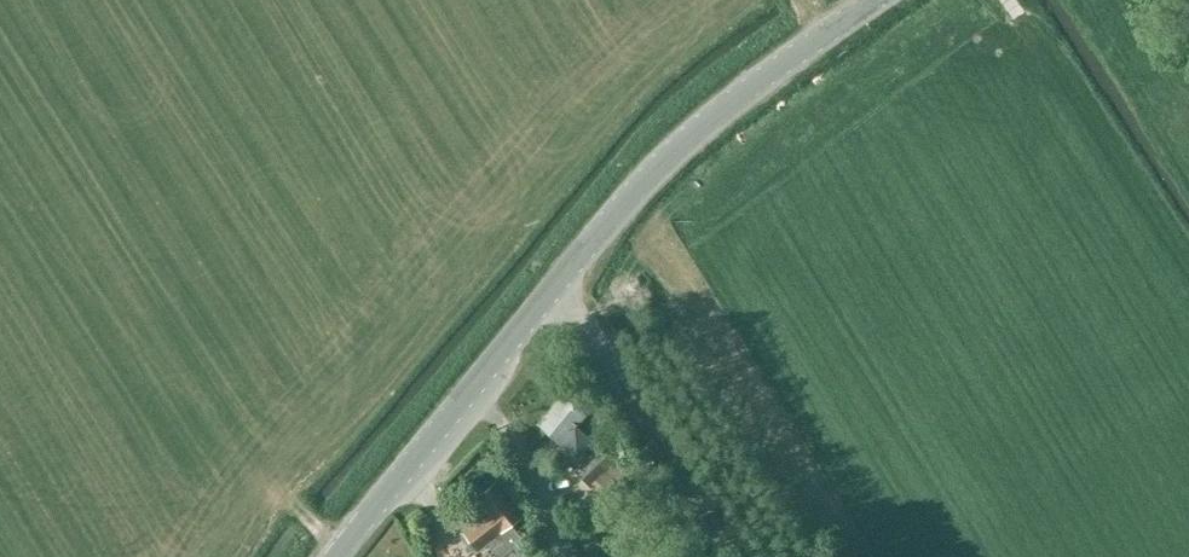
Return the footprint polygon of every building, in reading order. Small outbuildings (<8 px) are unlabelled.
[(577,460),(594,441),(576,426),(586,415),(564,396),(541,422),(562,441),(559,444),(577,460)] [(475,421),(484,403),(472,397),(463,415),(475,421)] [(636,477),(619,461),(604,444),(576,470),(592,487),(598,481),(614,498),(636,477)] [(524,513),(499,482),(478,499),(487,511),(463,529),(479,548),(488,542),(499,556),(535,556),(523,542),(525,540),(511,523),(524,513)] [(539,529),(547,550),(558,545),(549,525),(539,529)]
